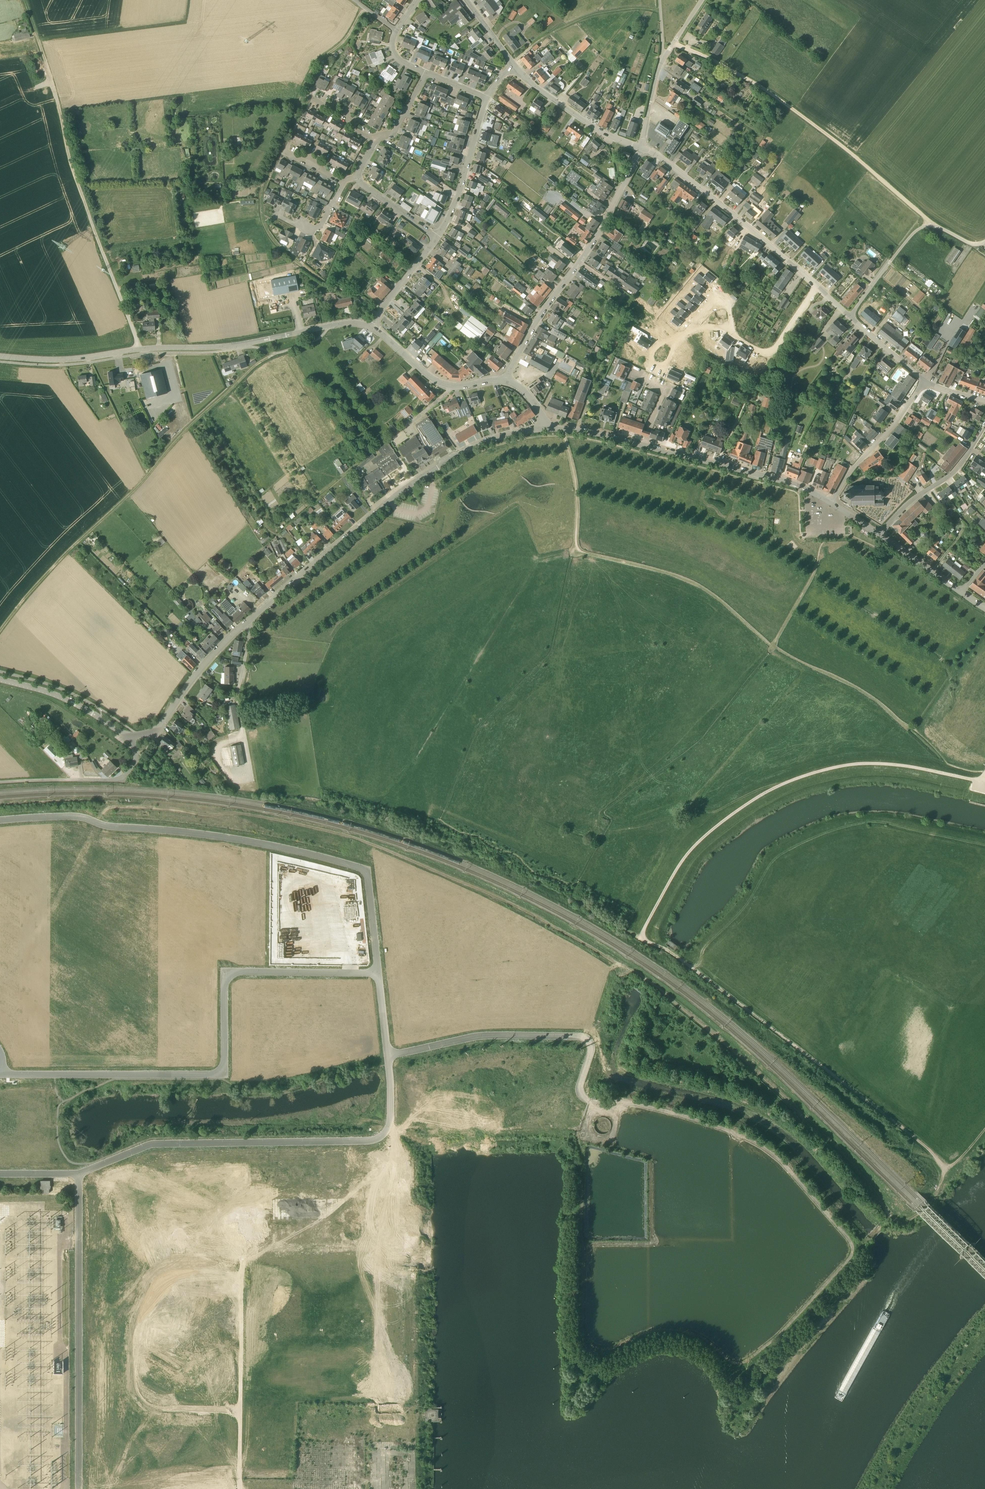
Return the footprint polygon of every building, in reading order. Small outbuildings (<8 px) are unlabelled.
[(399,11),(393,6),(394,4),(389,1),(388,0),(383,0),(389,5),(392,7),(389,11),(395,16),(399,11)] [(441,8),(441,9),(447,5),(446,4),(445,4),(441,1),(438,3),(436,0),(429,0),(427,2),(432,10),(439,5),(441,8)] [(437,18),(438,19),(442,24),(447,20),(452,26),(459,19),(464,25),(472,20),(456,0),(455,0),(451,4),(449,6),(437,18)] [(496,2),(494,0),(489,0),(483,4),(487,9),(496,2)] [(496,2),(487,9),(491,14),(496,10),(499,14),(503,7),(501,4),(498,6),(496,2)] [(524,6),(518,11),(521,15),(527,10),(524,6)] [(395,16),(389,11),(386,10),(382,14),(392,21),(395,16)] [(512,21),(515,16),(517,13),(513,10),(511,14),(508,18),(512,21)] [(420,25),(428,19),(423,12),(415,18),(420,25)] [(703,35),(702,34),(707,27),(708,27),(711,23),(710,22),(713,18),(707,14),(699,26),(702,28),(699,32),(703,35)] [(526,21),(530,26),(536,21),(533,17),(526,21)] [(553,21),(550,17),(541,23),(545,28),(553,21)] [(506,34),(503,37),(514,51),(521,46),(518,41),(514,36),(522,30),(518,25),(511,30),(506,34)] [(462,37),(469,31),(466,28),(459,33),(462,37)] [(482,36),(475,28),(466,35),(468,38),(471,35),(476,41),(482,36)] [(381,42),(383,33),(375,31),(375,30),(370,29),(368,39),(370,40),(370,43),(379,44),(380,41),(381,42)] [(16,41),(22,40),(30,38),(29,32),(27,32),(26,32),(22,33),(22,32),(14,34),(15,39),(16,41)] [(407,48),(410,40),(404,38),(401,46),(407,48)] [(585,39),(571,53),(576,58),(577,59),(591,44),(585,39)] [(416,43),(410,40),(407,48),(413,51),(416,43)] [(469,52),(474,48),(478,45),(475,42),(471,45),(469,46),(471,48),(466,51),(469,52)] [(434,52),(438,44),(435,43),(432,49),(427,47),(425,51),(421,59),(428,61),(431,53),(432,51),(434,52)] [(718,56),(724,47),(718,43),(712,52),(718,56)] [(493,50),(491,47),(483,54),(484,56),(478,60),(479,61),(482,62),(482,61),(484,62),(487,59),(487,60),(492,56),(490,52),(493,50)] [(425,51),(420,49),(419,48),(416,56),(421,59),(425,51)] [(385,59),(381,50),(374,53),(373,52),(368,54),(373,64),(374,63),(376,66),(384,62),(383,59),(385,59)] [(542,59),(540,60),(542,63),(548,58),(551,54),(549,51),(545,55),(542,59)] [(525,64),(532,58),(529,56),(532,54),(530,52),(521,60),(525,64)] [(458,65),(459,63),(461,59),(463,54),(461,54),(460,53),(456,64),(452,62),(449,70),(455,73),(458,65)] [(438,66),(442,58),(436,55),(432,63),(438,66)] [(685,64),(690,67),(693,64),(680,55),(676,61),(684,66),(685,64)] [(532,59),(532,58),(525,64),(530,70),(539,62),(537,60),(534,57),(532,59)] [(444,68),(448,60),(442,58),(438,66),(444,68)] [(383,71),(380,75),(378,77),(382,80),(384,77),(389,81),(390,80),(392,81),(398,74),(395,72),(396,71),(389,65),(384,72),(383,71)] [(461,75),(464,67),(458,65),(455,73),(461,75)] [(471,80),(476,68),(470,66),(465,77),(471,80)] [(538,79),(544,73),(542,70),(544,68),(543,66),(534,74),(538,79)] [(555,76),(562,69),(559,66),(552,73),(555,76)] [(683,78),(687,72),(678,66),(673,72),(679,76),(680,76),(683,78)] [(491,73),(493,69),(488,67),(486,72),(482,71),(477,82),(483,85),(488,72),(491,73)] [(476,68),(471,80),(477,82),(480,74),(478,73),(479,70),(476,68)] [(544,73),(538,79),(542,84),(552,76),(549,74),(547,71),(544,73)] [(314,87),(319,89),(324,80),(323,80),(319,78),(322,74),(319,72),(317,77),(312,84),(315,86),(314,87)] [(325,77),(324,80),(319,89),(320,88),(324,91),(324,90),(327,92),(335,76),(334,75),(333,77),(332,77),(331,80),(325,77)] [(335,76),(327,92),(328,89),(331,90),(332,88),(337,90),(343,79),(336,75),(335,76)] [(409,85),(412,80),(404,75),(400,82),(397,80),(392,89),(396,91),(397,88),(402,90),(405,91),(408,85),(409,85)] [(556,94),(559,89),(562,85),(559,83),(561,81),(556,77),(554,80),(556,82),(554,85),(552,84),(549,88),(556,94)] [(343,79),(337,90),(339,91),(336,96),(339,98),(348,80),(344,78),(343,79)] [(348,80),(339,98),(341,99),(344,94),(346,95),(350,86),(346,84),(348,80)] [(686,93),(690,87),(678,80),(676,83),(677,84),(675,88),(682,93),(684,91),(686,93)] [(520,96),(525,90),(511,81),(507,87),(520,96)] [(698,93),(701,88),(693,82),(689,87),(698,93)] [(355,89),(350,86),(346,95),(350,98),(349,100),(351,102),(357,90),(355,89)] [(439,96),(442,88),(437,86),(435,91),(432,89),(429,96),(432,97),(434,94),(439,96)] [(446,103),(449,97),(446,96),(448,91),(442,88),(439,96),(442,97),(440,100),(446,103)] [(357,90),(351,102),(354,103),(353,104),(358,106),(357,107),(358,107),(364,95),(358,91),(358,90),(357,90)] [(667,102),(665,104),(670,107),(678,95),(674,93),(675,92),(672,90),(670,92),(672,94),(667,102)] [(597,102),(602,94),(599,92),(594,100),(597,102)] [(392,104),(394,101),(393,100),(394,98),(385,93),(382,98),(392,104)] [(371,99),(364,95),(358,107),(362,110),(363,109),(365,110),(369,103),(371,99)] [(460,105),(463,97),(457,95),(455,99),(453,98),(450,104),(453,106),(454,103),(460,105)] [(511,109),(515,104),(501,95),(498,100),(511,109)] [(586,105),(578,100),(573,96),(572,95),(568,102),(582,111),(586,105)] [(469,99),(463,97),(460,105),(458,108),(464,110),(467,112),(469,105),(467,104),(469,99)] [(701,101),(697,98),(695,97),(692,102),(700,107),(703,102),(701,101)] [(391,108),(392,104),(382,98),(379,104),(388,109),(390,107),(391,108)] [(540,115),(544,109),(541,107),(543,104),(537,99),(532,106),(530,109),(535,113),(536,112),(540,115)] [(417,109),(428,113),(430,108),(431,108),(432,105),(426,102),(424,105),(420,103),(417,109)] [(387,115),(388,112),(387,111),(388,109),(379,104),(376,109),(387,115)] [(592,107),(586,115),(590,117),(590,116),(596,120),(601,112),(596,109),(598,106),(594,104),(592,107)] [(493,112),(500,117),(504,120),(507,116),(508,117),(511,112),(505,108),(504,110),(497,106),(493,112)] [(385,118),(387,115),(376,109),(373,114),(383,119),(384,117),(385,118)] [(419,116),(418,118),(428,123),(427,123),(429,123),(430,122),(428,121),(429,119),(426,119),(428,113),(417,109),(415,114),(419,116)] [(606,128),(614,112),(607,109),(599,125),(606,128)] [(311,119),(315,111),(313,110),(312,112),(309,110),(308,112),(305,111),(302,116),(305,118),(306,116),(311,119)] [(316,122),(320,116),(317,114),(318,112),(315,111),(311,119),(316,122)] [(542,128),(547,132),(559,116),(554,112),(542,128)] [(381,125),(383,122),(382,121),(383,119),(373,114),(370,120),(381,125)] [(324,121),(326,117),(324,115),(323,117),(320,116),(316,122),(321,125),(321,127),(323,128),(326,123),(324,121)] [(620,117),(620,116),(617,115),(611,127),(614,128),(613,130),(615,131),(621,121),(620,120),(621,119),(620,118),(620,117)] [(691,123),(694,118),(689,115),(686,120),(691,123)] [(468,128),(469,122),(464,120),(465,117),(459,116),(456,124),(468,128)] [(428,123),(418,118),(416,121),(411,119),(408,124),(420,129),(422,130),(424,125),(426,126),(427,123),(428,123)] [(634,138),(639,124),(638,124),(639,121),(632,118),(631,122),(626,135),(634,138)] [(329,124),(326,123),(323,128),(326,130),(328,126),(333,129),(338,120),(336,119),(335,121),(332,119),(329,124)] [(339,132),(342,125),(339,124),(340,122),(338,120),(333,129),(339,132)] [(379,129),(381,125),(370,120),(367,125),(377,130),(378,128),(379,129)] [(679,140),(689,126),(680,120),(673,131),(672,131),(672,130),(671,130),(661,123),(660,122),(655,130),(666,138),(667,138),(672,141),(665,151),(672,155),(682,142),(679,140)] [(701,130),(705,125),(699,121),(695,126),(701,130)] [(408,124),(406,130),(411,132),(410,135),(416,138),(417,134),(418,135),(420,129),(408,124)] [(466,134),(468,128),(456,124),(456,125),(459,126),(458,131),(454,130),(453,133),(461,135),(461,132),(466,134)] [(574,134),(578,128),(572,124),(565,133),(568,135),(571,131),(574,134)] [(584,132),(578,128),(574,134),(571,137),(577,142),(584,132)] [(297,144),(301,136),(296,134),(297,132),(294,130),(291,136),(294,137),(293,139),(296,141),(295,143),(297,144)] [(344,136),(341,134),(337,142),(339,143),(341,139),(347,142),(352,134),(349,132),(348,134),(345,133),(344,136)] [(452,137),(451,142),(463,145),(464,139),(460,138),(461,135),(453,133),(449,132),(448,135),(452,137)] [(482,140),(493,143),(494,139),(494,138),(493,138),(494,134),(484,132),(482,140)] [(314,138),(314,139),(312,142),(307,139),(303,145),(307,147),(305,149),(308,150),(311,144),(314,145),(318,138),(319,135),(317,134),(314,138)] [(352,145),(356,139),(353,137),(354,135),(352,134),(347,142),(352,145)] [(402,135),(399,141),(407,145),(411,146),(413,141),(414,141),(416,138),(410,135),(408,138),(402,135)] [(303,145),(307,139),(301,136),(297,144),(299,146),(300,144),(303,145)] [(317,153),(320,154),(324,145),(319,143),(321,139),(318,138),(314,145),(317,146),(315,149),(319,151),(317,153)] [(356,139),(352,145),(357,148),(356,150),(357,151),(359,152),(362,146),(359,145),(362,140),(360,138),(359,140),(356,139)] [(598,150),(597,149),(600,145),(594,140),(586,148),(584,151),(588,155),(592,150),(595,152),(596,152),(598,150)] [(411,146),(407,145),(399,141),(397,147),(401,148),(400,151),(406,154),(407,155),(409,151),(411,146)] [(461,151),(463,145),(451,142),(450,142),(449,148),(446,147),(445,150),(448,151),(455,153),(456,150),(461,151)] [(328,152),(330,153),(333,148),(331,146),(329,148),(324,145),(320,154),(322,155),(323,153),(326,155),(328,152)] [(333,167),(338,158),(339,156),(334,153),(336,149),(333,148),(330,153),(333,155),(329,162),(332,164),(331,166),(333,167)] [(384,165),(389,156),(387,155),(389,151),(383,148),(381,153),(382,153),(378,161),(381,163),(384,165)] [(484,161),(486,153),(479,151),(477,159),(484,161)] [(695,164),(700,157),(698,156),(694,153),(691,156),(685,151),(679,159),(689,166),(692,161),(695,164)] [(501,163),(504,159),(497,154),(494,158),(501,163)] [(580,161),(587,166),(591,161),(588,159),(589,158),(585,155),(580,161)] [(442,159),(440,163),(450,166),(451,163),(457,165),(459,158),(451,156),(449,161),(442,159)] [(340,168),(343,161),(338,158),(333,167),(336,168),(337,166),(340,168)] [(560,162),(566,166),(569,162),(563,158),(560,162)] [(282,178),(284,176),(283,175),(287,169),(284,167),(287,162),(281,159),(277,168),(282,170),(278,176),(282,178)] [(715,170),(710,166),(711,165),(704,160),(697,170),(701,173),(700,174),(703,176),(705,172),(711,176),(715,170)] [(348,164),(343,161),(340,168),(343,170),(342,172),(344,173),(346,169),(349,170),(352,164),(349,163),(348,164)] [(440,163),(432,161),(431,166),(439,169),(440,163)] [(651,167),(646,163),(641,170),(645,172),(641,179),(645,182),(651,173),(648,172),(651,167)] [(481,174),(482,172),(483,172),(485,168),(482,166),(475,164),(473,172),(481,174)] [(739,170),(742,172),(744,169),(746,170),(748,167),(743,164),(739,170)] [(293,175),(297,168),(292,165),(290,169),(288,168),(287,169),(283,175),(284,176),(287,177),(289,173),(293,175)] [(378,182),(381,175),(379,174),(381,170),(374,166),(370,173),(373,174),(371,178),(378,182)] [(661,167),(657,171),(655,170),(650,177),(656,181),(660,175),(662,177),(667,171),(661,167)] [(299,184),(303,176),(300,174),(302,171),(297,168),(293,175),(298,178),(296,182),(299,183),(299,184)] [(434,185),(438,180),(424,170),(421,175),(422,174),(425,177),(425,178),(434,185)] [(455,174),(444,171),(442,178),(444,179),(452,181),(455,174)] [(573,178),(576,174),(573,172),(567,180),(574,185),(577,181),(573,178)] [(604,182),(603,184),(601,183),(598,183),(596,186),(599,189),(608,195),(613,188),(607,183),(609,181),(597,172),(596,173),(595,175),(604,182)] [(309,184),(313,176),(308,173),(306,177),(303,176),(299,184),(299,183),(298,184),(302,186),(304,181),(309,184)] [(759,185),(764,179),(755,173),(751,179),(759,185)] [(487,184),(489,180),(480,175),(478,179),(487,184)] [(313,193),(318,184),(316,183),(318,179),(313,176),(309,184),(307,187),(311,189),(310,191),(313,193)] [(547,180),(553,184),(556,187),(559,183),(556,180),(550,176),(547,180)] [(721,179),(718,176),(712,183),(717,187),(716,188),(721,192),(730,181),(723,176),(721,179)] [(663,190),(668,181),(664,178),(658,186),(655,191),(659,194),(663,190)] [(676,192),(682,183),(676,178),(670,186),(673,188),(672,189),(675,191),(677,189),(677,190),(676,192)] [(397,199),(400,195),(403,192),(398,189),(399,187),(395,184),(396,184),(392,181),(387,188),(390,191),(388,193),(397,199)] [(478,197),(482,184),(470,181),(468,187),(471,188),(470,192),(478,197)] [(319,189),(324,192),(328,184),(323,182),(321,185),(318,184),(313,193),(317,194),(319,189)] [(697,195),(682,183),(676,192),(671,199),(677,204),(682,197),(684,199),(686,196),(692,201),(694,199),(697,195)] [(329,201),(333,192),(331,191),(333,187),(328,184),(324,192),(328,194),(325,199),(329,201)] [(737,184),(734,187),(727,197),(732,201),(738,195),(740,192),(742,190),(742,189),(743,189),(737,184)] [(604,201),(608,195),(599,189),(595,194),(604,201)] [(355,193),(352,192),(352,191),(346,201),(358,207),(363,197),(358,194),(357,195),(355,193),(355,192),(355,193)] [(278,196),(271,193),(271,192),(266,201),(273,205),(275,202),(276,202),(276,203),(279,205),(282,199),(278,197),(278,196)] [(434,192),(433,195),(431,198),(435,200),(442,202),(442,201),(445,202),(447,197),(434,192)] [(640,196),(646,200),(649,196),(642,192),(640,196)] [(745,196),(740,192),(738,195),(732,201),(738,206),(745,196)] [(757,205),(762,198),(754,192),(749,199),(757,205)] [(466,194),(464,200),(471,202),(472,200),(476,201),(477,198),(466,194)] [(442,209),(424,196),(414,214),(433,224),(441,212),(439,211),(441,208),(442,209)] [(293,203),(290,201),(285,199),(281,206),(285,208),(285,207),(286,208),(285,211),(291,214),(296,206),(292,204),(293,203)] [(606,207),(600,202),(594,199),(592,203),(591,202),(588,206),(590,207),(588,210),(596,216),(598,213),(600,215),(606,207)] [(470,206),(471,202),(464,200),(462,206),(473,210),(474,207),(470,206)] [(623,200),(621,204),(620,204),(619,205),(619,206),(619,207),(626,211),(629,212),(631,209),(628,207),(631,202),(628,201),(628,202),(623,200)] [(314,201),(312,205),(309,204),(307,209),(311,211),(308,215),(316,219),(321,209),(318,208),(320,204),(314,201)] [(409,212),(412,208),(403,202),(400,206),(409,212)] [(497,202),(494,206),(506,216),(509,212),(497,202)] [(577,221),(581,216),(563,202),(559,207),(577,221)] [(700,216),(703,212),(708,207),(702,202),(700,204),(698,202),(691,210),(691,211),(692,210),(694,212),(696,210),(699,212),(698,213),(700,216)] [(370,204),(368,203),(367,205),(364,203),(360,209),(370,216),(377,207),(372,203),(370,204)] [(751,219),(755,215),(752,212),(755,208),(752,206),(745,214),(751,219)] [(707,216),(701,226),(708,229),(713,219),(723,227),(729,219),(713,207),(710,211),(707,216)] [(546,220),(549,215),(541,209),(537,213),(546,220)] [(649,223),(653,216),(643,209),(638,216),(649,223)] [(791,224),(794,220),(799,213),(794,209),(785,221),(789,225),(791,224)] [(348,215),(339,210),(338,213),(335,212),(334,216),(333,218),(332,218),(330,221),(334,223),(343,227),(346,222),(345,222),(348,215)] [(391,217),(383,210),(378,217),(384,222),(383,224),(386,226),(384,229),(387,232),(391,226),(388,224),(387,223),(391,217)] [(460,210),(458,217),(462,218),(467,220),(469,213),(460,210)] [(770,220),(774,215),(768,210),(761,218),(761,217),(756,223),(774,239),(779,233),(781,230),(773,223),(774,223),(770,220)] [(474,218),(480,224),(484,219),(478,214),(474,218)] [(460,222),(462,218),(458,217),(455,223),(464,227),(465,224),(460,222)] [(586,227),(593,233),(600,223),(592,218),(586,227)] [(693,233),(702,221),(699,218),(689,230),(693,233)] [(593,233),(586,227),(586,228),(581,224),(576,229),(578,231),(582,234),(579,239),(580,240),(586,244),(591,237),(593,234),(593,233)] [(615,241),(612,245),(619,251),(622,246),(617,243),(623,235),(615,229),(614,231),(608,227),(604,233),(610,237),(610,238),(615,241)] [(730,229),(724,236),(726,239),(728,237),(731,240),(733,238),(735,235),(738,231),(733,227),(730,230),(730,229)] [(449,235),(454,238),(457,239),(459,236),(462,238),(464,234),(453,228),(449,235)] [(329,243),(334,234),(333,233),(326,229),(324,233),(325,233),(322,240),(329,243)] [(468,235),(473,238),(477,233),(471,229),(468,235)] [(513,229),(511,232),(520,240),(522,237),(513,229)] [(293,234),(286,230),(285,233),(281,231),(279,236),(282,238),(281,239),(288,243),(289,241),(292,243),(295,238),(291,236),(293,234)] [(787,242),(794,234),(789,230),(779,241),(781,243),(784,239),(787,242)] [(791,246),(798,239),(794,234),(787,242),(784,245),(786,247),(789,244),(791,246)] [(385,240),(393,246),(397,241),(388,235),(387,237),(385,240)] [(571,237),(569,235),(566,239),(575,245),(579,240),(572,235),(571,237)] [(739,247),(750,253),(751,254),(754,250),(757,253),(762,245),(745,236),(741,243),(739,247)] [(415,253),(419,248),(416,245),(417,244),(408,237),(406,239),(412,244),(409,248),(415,253)] [(296,242),(292,250),(295,252),(297,249),(305,253),(308,246),(309,242),(302,239),(299,244),(296,242)] [(571,256),(572,257),(577,251),(562,239),(560,241),(561,242),(558,246),(557,245),(555,247),(569,259),(571,256)] [(796,251),(803,243),(798,239),(791,246),(789,250),(790,251),(793,248),(796,251)] [(446,241),(441,247),(452,255),(454,253),(457,250),(446,241)] [(603,242),(599,248),(609,254),(610,255),(612,251),(616,254),(616,253),(624,258),(626,255),(619,251),(612,245),(611,247),(603,242)] [(678,242),(675,245),(673,249),(677,252),(680,249),(682,245),(678,242)] [(312,256),(320,260),(322,261),(330,259),(331,258),(334,252),(319,243),(316,248),(317,248),(315,251),(312,256)] [(731,253),(734,246),(729,244),(726,251),(731,253)] [(480,246),(473,254),(475,256),(482,248),(480,246)] [(450,258),(452,255),(441,247),(437,253),(448,261),(450,258)] [(466,256),(469,253),(461,247),(458,251),(466,257),(466,256)] [(806,259),(812,252),(808,247),(798,258),(800,260),(803,256),(806,259)] [(603,258),(602,261),(606,264),(608,261),(606,259),(609,254),(599,248),(596,253),(603,258)] [(389,263),(393,258),(384,250),(380,255),(389,263)] [(810,263),(817,256),(812,252),(806,259),(803,262),(804,264),(807,261),(810,263)] [(770,264),(775,258),(770,253),(767,257),(763,254),(760,258),(763,261),(762,262),(768,266),(770,264)] [(734,266),(739,257),(734,255),(729,264),(734,266)] [(560,260),(555,256),(551,261),(554,263),(555,262),(557,264),(555,267),(560,272),(566,265),(560,260)] [(815,268),(822,260),(817,256),(810,263),(807,267),(809,268),(812,265),(815,268)] [(444,265),(440,262),(434,257),(430,262),(440,270),(442,267),(444,265)] [(589,264),(595,268),(598,264),(599,262),(593,258),(589,264)] [(775,258),(770,264),(775,268),(773,270),(772,272),(775,275),(782,267),(779,264),(780,262),(775,258)] [(460,273),(463,269),(460,267),(462,264),(456,260),(451,266),(460,273)] [(875,265),(871,262),(868,260),(867,262),(864,261),(862,263),(859,267),(854,263),(851,267),(856,271),(858,268),(861,270),(867,275),(869,273),(870,274),(874,269),(873,268),(875,265)] [(444,273),(440,270),(430,262),(426,266),(428,268),(427,270),(439,280),(444,273)] [(824,276),(831,269),(826,264),(817,275),(819,277),(821,274),(824,276)] [(451,266),(447,271),(442,267),(440,270),(444,273),(446,274),(452,278),(455,273),(458,275),(460,273),(451,266)] [(606,273),(617,281),(622,274),(610,267),(610,268),(606,273)] [(780,293),(794,273),(787,268),(773,288),(780,293)] [(548,276),(540,269),(535,275),(545,283),(548,279),(552,282),(557,276),(551,271),(548,276)] [(581,269),(575,276),(582,281),(582,280),(586,283),(585,284),(589,287),(590,285),(595,289),(599,282),(581,269)] [(699,270),(697,274),(705,281),(708,278),(712,281),(716,276),(716,275),(716,276),(709,270),(709,269),(704,275),(699,270)] [(829,280),(836,273),(831,269),(824,276),(821,279),(823,281),(826,278),(829,280)] [(630,274),(625,271),(618,281),(624,285),(631,276),(630,275),(630,274)] [(834,285),(840,277),(836,273),(829,280),(826,284),(828,285),(831,282),(834,285)] [(697,274),(694,277),(699,281),(695,286),(702,292),(703,292),(707,287),(703,284),(705,281),(697,274)] [(274,296),(299,291),(296,276),(271,281),(274,296)] [(391,285),(388,282),(381,276),(377,281),(381,285),(375,292),(371,289),(367,293),(376,302),(379,298),(381,300),(390,290),(388,288),(391,285)] [(424,276),(420,281),(428,288),(432,283),(424,276)] [(631,276),(624,285),(636,293),(640,288),(634,284),(637,280),(635,279),(631,277),(631,276)] [(929,287),(933,282),(929,278),(925,283),(929,287)] [(503,282),(512,289),(514,286),(505,279),(503,282)] [(420,281),(416,285),(424,292),(428,288),(420,281)] [(520,295),(523,292),(526,288),(518,282),(515,286),(515,285),(514,286),(512,289),(520,295)] [(539,289),(537,291),(545,298),(552,290),(544,283),(539,289)] [(585,287),(579,283),(577,286),(574,284),(567,293),(574,298),(581,290),(582,290),(585,287)] [(847,308),(864,289),(857,283),(841,302),(847,308)] [(420,297),(424,292),(416,285),(412,290),(420,297)] [(694,285),(691,288),(696,292),(692,297),(696,300),(700,303),(700,304),(703,300),(704,299),(704,298),(700,295),(702,292),(695,286),(694,285)] [(913,299),(918,304),(925,294),(920,290),(913,299)] [(545,298),(537,291),(533,295),(530,293),(527,297),(530,299),(530,300),(537,306),(538,307),(545,298)] [(687,293),(685,296),(690,300),(686,305),(688,307),(693,312),(698,306),(694,303),(696,300),(692,297),(687,293)] [(338,301),(337,295),(333,296),(336,309),(356,304),(355,300),(351,298),(338,301)] [(652,306),(656,301),(652,297),(648,302),(652,306)] [(782,309),(789,300),(784,297),(782,301),(783,301),(779,307),(782,309)] [(414,304),(412,307),(418,312),(423,307),(424,308),(426,305),(417,298),(413,303),(414,304)] [(559,298),(552,309),(559,314),(561,312),(559,311),(561,308),(563,309),(564,310),(567,305),(571,307),(573,303),(568,300),(566,302),(559,298)] [(679,300),(676,303),(682,307),(678,312),(681,315),(685,319),(690,313),(685,310),(688,307),(686,305),(679,300)] [(529,316),(533,310),(530,307),(532,305),(527,301),(525,303),(524,303),(520,308),(529,316)] [(304,317),(316,315),(314,307),(310,308),(309,305),(302,307),(304,317)] [(825,309),(822,306),(819,309),(817,307),(812,313),(817,317),(820,315),(823,318),(826,315),(830,312),(825,308),(825,309)] [(418,312),(412,307),(410,309),(409,308),(404,313),(409,318),(411,315),(414,318),(418,312)] [(900,324),(904,318),(906,317),(903,315),(905,312),(899,307),(891,317),(900,324)] [(159,312),(159,308),(151,309),(151,313),(148,313),(148,318),(149,318),(149,322),(143,323),(143,331),(155,330),(154,318),(160,318),(159,312)] [(460,311),(469,317),(470,315),(466,312),(466,311),(462,308),(460,311)] [(673,308),(670,311),(675,315),(673,318),(671,321),(679,327),(678,327),(679,327),(683,321),(679,318),(681,315),(678,312),(676,311),(673,308)] [(866,308),(861,314),(867,319),(866,320),(874,326),(880,318),(874,313),(873,314),(866,308)] [(405,327),(409,322),(407,320),(409,318),(404,313),(400,318),(401,319),(399,322),(405,327)] [(518,329),(517,330),(524,333),(529,325),(507,313),(504,318),(503,320),(507,323),(518,329)] [(561,324),(564,321),(554,314),(549,321),(555,325),(559,328),(561,324)] [(461,329),(484,348),(496,332),(488,326),(488,327),(472,315),(461,329)] [(951,320),(946,317),(938,329),(943,332),(951,320)] [(840,335),(846,328),(836,318),(830,325),(834,329),(832,330),(836,334),(830,341),(834,345),(840,339),(838,337),(840,335)] [(405,327),(399,322),(397,324),(396,323),(391,328),(396,332),(398,330),(401,333),(405,327)] [(895,330),(887,323),(878,333),(901,352),(908,343),(909,341),(901,335),(902,335),(895,330)] [(533,337),(547,344),(547,345),(553,348),(554,345),(559,338),(564,340),(567,335),(553,327),(551,331),(549,330),(548,332),(547,331),(547,330),(539,326),(533,337)] [(964,350),(970,339),(975,330),(972,328),(971,327),(965,337),(958,347),(964,350)] [(524,333),(517,330),(515,328),(512,333),(509,340),(508,341),(518,347),(525,334),(524,334),(524,333)] [(948,344),(955,349),(966,332),(959,328),(948,344)] [(845,354),(847,351),(851,354),(856,347),(853,344),(858,339),(853,334),(843,345),(841,343),(835,350),(838,351),(835,354),(838,357),(840,354),(841,355),(843,352),(845,354)] [(361,344),(365,340),(360,335),(355,340),(353,341),(352,338),(345,340),(346,341),(342,342),(344,349),(354,346),(359,350),(363,346),(361,344)] [(724,336),(720,342),(723,344),(722,345),(727,349),(726,361),(733,362),(734,356),(735,348),(731,347),(730,346),(733,342),(724,336)] [(547,344),(533,337),(524,352),(524,353),(521,359),(529,363),(547,373),(555,359),(547,355),(548,352),(540,347),(542,345),(546,347),(547,345),(547,344)] [(428,343),(423,338),(421,341),(418,339),(413,345),(415,348),(418,351),(421,347),(423,349),(428,343)] [(820,338),(813,345),(817,349),(824,341),(820,338)] [(643,340),(640,345),(647,349),(650,344),(643,340)] [(686,342),(681,348),(687,353),(686,355),(692,360),(696,355),(692,352),(695,348),(686,342)] [(512,351),(502,343),(500,346),(497,344),(496,345),(509,355),(512,351)] [(505,360),(509,355),(496,345),(495,347),(497,349),(494,352),(499,356),(498,357),(502,360),(503,359),(505,360)] [(735,348),(734,356),(735,357),(737,354),(742,357),(740,361),(745,363),(748,358),(747,357),(750,352),(741,346),(739,349),(735,346),(735,348)] [(860,361),(859,360),(862,357),(866,360),(872,352),(871,351),(871,350),(869,348),(868,349),(864,346),(850,366),(853,369),(854,369),(860,361)] [(633,347),(630,354),(634,356),(631,361),(643,366),(646,359),(639,356),(641,351),(633,347)] [(915,362),(919,357),(920,355),(909,347),(904,353),(915,362)] [(359,359),(362,361),(363,362),(365,359),(367,357),(371,360),(374,357),(378,361),(383,356),(375,349),(370,355),(366,351),(362,356),(359,359)] [(475,353),(473,350),(471,352),(474,355),(469,361),(466,364),(473,372),(474,371),(481,377),(489,373),(489,372),(479,364),(483,361),(475,353)] [(962,354),(957,352),(952,363),(956,365),(962,354)] [(492,356),(489,353),(485,358),(488,361),(487,363),(493,368),(497,371),(503,364),(492,356)] [(450,379),(456,369),(439,354),(432,363),(450,379)] [(247,367),(243,355),(238,357),(238,359),(230,362),(223,364),(225,369),(223,369),(222,371),(223,375),(225,375),(234,372),(233,369),(241,367),(242,368),(247,367)] [(927,372),(928,371),(934,364),(922,356),(917,363),(927,372)] [(882,370),(889,362),(884,358),(877,366),(882,370)] [(621,364),(616,375),(619,377),(619,378),(623,380),(623,379),(624,379),(630,368),(629,368),(630,364),(620,359),(618,363),(621,364)] [(886,374),(894,365),(889,362),(882,370),(886,374)] [(949,387),(956,372),(963,376),(965,372),(956,368),(948,363),(939,382),(949,387)] [(473,372),(466,364),(458,371),(456,369),(450,379),(461,379),(473,372)] [(146,399),(167,393),(161,369),(140,375),(146,399)] [(671,369),(667,378),(678,382),(682,374),(671,369)] [(117,375),(116,371),(108,372),(110,385),(111,385),(111,389),(112,389),(115,388),(115,384),(118,384),(118,381),(124,380),(123,374),(117,375)] [(559,380),(563,374),(557,371),(553,377),(559,380)] [(409,379),(405,374),(399,379),(404,385),(406,383),(418,396),(422,394),(421,393),(427,388),(414,375),(409,379)] [(685,374),(684,377),(694,382),(695,378),(685,374)] [(891,395),(891,396),(901,401),(915,380),(909,375),(899,389),(896,386),(890,395),(891,395)] [(958,384),(975,390),(979,381),(981,378),(972,375),(970,378),(963,376),(958,384)] [(86,379),(86,376),(78,376),(79,386),(84,385),(84,382),(87,382),(87,381),(90,381),(91,386),(95,385),(94,377),(90,377),(90,379),(86,379)] [(543,381),(544,380),(545,380),(542,376),(537,380),(539,383),(533,388),(537,393),(547,386),(543,381)] [(575,399),(577,400),(584,402),(592,381),(591,380),(591,379),(591,378),(590,377),(589,377),(588,377),(588,378),(588,379),(583,377),(575,399)] [(628,381),(624,390),(625,391),(631,392),(632,390),(637,392),(641,384),(634,381),(633,383),(628,381)] [(979,383),(979,381),(975,390),(984,394),(984,385),(979,383)] [(607,386),(601,384),(598,391),(603,393),(607,386)] [(681,393),(684,395),(686,390),(678,386),(676,389),(674,388),(670,395),(679,399),(681,393)] [(430,391),(427,388),(421,393),(422,394),(418,396),(422,400),(425,398),(429,402),(436,395),(433,392),(432,393),(430,391)] [(656,400),(659,394),(649,390),(647,396),(656,400)] [(479,399),(479,398),(478,393),(470,395),(471,402),(475,401),(475,404),(477,403),(477,404),(481,403),(480,399),(479,399)] [(924,407),(926,403),(931,397),(925,393),(921,399),(918,403),(921,406),(921,405),(924,407)] [(947,428),(948,429),(949,428),(951,425),(950,424),(956,415),(959,411),(963,402),(950,395),(947,402),(952,405),(948,411),(944,419),(949,423),(944,431),(945,431),(947,428)] [(653,406),(656,400),(647,396),(644,402),(653,406)] [(901,401),(891,396),(888,399),(890,400),(887,405),(895,410),(899,405),(896,403),(898,401),(900,402),(901,402),(901,401)] [(566,417),(570,408),(556,403),(557,400),(551,397),(546,409),(555,413),(559,414),(559,415),(559,414),(566,417)] [(768,408),(771,399),(765,397),(762,406),(768,408)] [(459,403),(457,398),(450,401),(450,402),(442,405),(444,409),(448,408),(450,412),(456,409),(459,417),(471,412),(466,400),(465,400),(459,403)] [(661,425),(667,427),(678,403),(667,398),(655,423),(661,426),(661,425)] [(883,407),(886,404),(880,399),(877,402),(883,407)] [(578,420),(584,403),(584,402),(577,400),(576,402),(575,407),(571,406),(567,417),(578,420)] [(650,413),(653,406),(644,402),(641,408),(650,413)] [(680,404),(671,425),(673,426),(683,405),(680,404)] [(405,417),(412,411),(407,405),(401,410),(402,411),(401,412),(405,417)] [(611,411),(611,408),(608,407),(607,409),(603,408),(600,419),(605,420),(611,422),(610,424),(614,425),(618,413),(614,412),(614,411),(611,411)] [(527,421),(534,416),(535,416),(535,414),(530,408),(520,415),(527,421)] [(880,423),(888,413),(881,408),(874,418),(872,417),(870,420),(875,424),(877,421),(880,423)] [(975,409),(972,408),(968,415),(979,421),(981,417),(983,413),(976,408),(975,409)] [(937,412),(931,409),(930,410),(929,410),(926,416),(932,420),(937,412)] [(518,416),(515,412),(510,415),(519,427),(527,421),(520,415),(518,416)] [(493,426),(492,424),(491,422),(488,423),(486,416),(488,415),(487,413),(481,414),(478,416),(480,422),(483,430),(490,428),(490,427),(493,426)] [(503,427),(509,426),(508,420),(509,420),(509,416),(508,413),(504,414),(505,416),(501,417),(502,420),(503,427)] [(625,429),(630,415),(627,414),(626,414),(623,413),(622,417),(618,427),(625,429)] [(632,415),(630,415),(625,429),(632,431),(635,421),(630,419),(632,415)] [(920,420),(912,415),(911,417),(909,416),(905,423),(911,427),(913,423),(916,425),(920,420)] [(430,420),(428,417),(415,425),(420,436),(417,438),(429,456),(429,457),(431,458),(432,457),(433,458),(449,448),(433,424),(431,420),(430,420)] [(496,417),(493,418),(490,419),(491,422),(492,424),(494,423),(496,423),(497,429),(503,427),(502,420),(497,421),(496,417)] [(632,431),(638,433),(642,423),(641,423),(643,419),(638,417),(636,421),(635,421),(632,431)] [(930,420),(929,421),(923,417),(921,421),(929,426),(932,421),(930,420)] [(872,425),(867,422),(865,425),(864,425),(870,429),(867,432),(866,431),(863,434),(866,437),(866,438),(870,441),(877,433),(874,429),(871,427),(872,425)] [(645,425),(642,423),(638,433),(645,436),(649,437),(650,437),(651,433),(646,432),(643,430),(645,425)] [(649,437),(656,439),(659,431),(660,430),(661,426),(655,423),(654,426),(657,427),(655,432),(652,430),(651,433),(650,437),(649,437)] [(478,432),(476,428),(474,424),(466,429),(464,426),(454,432),(460,443),(478,432)] [(900,439),(908,431),(900,424),(884,443),(892,449),(899,439),(900,439)] [(966,430),(963,428),(959,434),(959,435),(967,440),(971,433),(972,433),(975,428),(971,425),(968,430),(966,429),(966,430)] [(660,430),(659,431),(656,439),(663,441),(665,434),(670,436),(673,429),(669,427),(667,432),(666,432),(660,430)] [(688,449),(692,441),(688,440),(686,443),(685,442),(690,431),(680,427),(678,432),(676,431),(675,434),(673,433),(669,441),(673,443),(676,436),(685,441),(683,447),(688,449)] [(744,446),(746,443),(744,443),(748,433),(743,431),(735,449),(733,448),(732,451),(730,456),(739,460),(742,452),(741,451),(743,446),(744,446)] [(857,436),(852,441),(855,443),(855,444),(858,447),(857,447),(860,450),(861,449),(861,450),(864,446),(866,443),(863,441),(865,438),(857,431),(855,432),(854,433),(857,436)] [(720,453),(724,442),(717,439),(710,437),(704,435),(700,446),(720,453)] [(418,464),(429,456),(417,438),(415,436),(398,447),(404,457),(405,457),(409,463),(415,459),(418,464)] [(761,437),(760,438),(759,445),(757,451),(754,460),(753,465),(762,467),(766,449),(771,450),(773,440),(768,439),(761,437)] [(779,457),(776,457),(771,471),(781,474),(785,458),(790,439),(784,438),(779,457)] [(918,444),(927,451),(929,448),(920,441),(918,444)] [(400,466),(395,460),(398,458),(394,451),(388,442),(381,447),(382,449),(379,452),(381,454),(371,461),(374,465),(376,463),(378,467),(378,468),(363,478),(364,478),(357,482),(362,489),(367,485),(374,495),(381,490),(382,491),(384,489),(378,480),(385,476),(384,475),(386,474),(387,475),(400,466)] [(948,450),(945,455),(948,457),(940,467),(944,470),(947,473),(968,449),(967,448),(969,447),(964,444),(962,442),(961,443),(959,442),(956,447),(955,446),(953,445),(950,448),(953,451),(952,453),(948,450)] [(746,453),(749,445),(746,443),(744,446),(743,446),(741,451),(742,452),(739,460),(750,464),(754,456),(746,453)] [(879,451),(859,466),(865,474),(872,469),(878,464),(879,466),(880,467),(884,464),(882,461),(885,459),(879,451)] [(821,470),(825,460),(824,460),(826,456),(821,454),(818,461),(811,458),(809,463),(816,466),(815,467),(821,470)] [(912,462),(917,456),(913,454),(909,460),(912,462)] [(975,457),(970,464),(975,467),(973,471),(980,475),(982,472),(984,474),(984,463),(983,461),(980,459),(979,459),(975,457)] [(342,465),(342,464),(340,460),(334,464),(341,474),(346,470),(342,465)] [(826,485),(825,485),(823,490),(826,491),(833,495),(847,468),(846,468),(848,464),(844,462),(842,465),(837,463),(826,485)] [(899,476),(907,482),(917,468),(909,462),(899,476)] [(801,470),(800,470),(792,467),(789,466),(785,475),(792,478),(797,480),(801,470)] [(927,482),(928,481),(928,480),(929,480),(921,469),(918,471),(918,472),(916,473),(923,484),(926,482),(927,482)] [(808,484),(812,474),(802,470),(798,480),(808,484)] [(816,475),(814,481),(812,485),(822,489),(828,473),(823,471),(822,472),(821,476),(816,475)] [(964,476),(959,480),(962,485),(965,483),(966,485),(967,485),(968,486),(970,484),(968,481),(967,482),(964,476)] [(980,485),(984,487),(984,486),(984,480),(979,476),(976,481),(981,484),(980,485)] [(960,487),(962,485),(959,480),(954,483),(960,491),(962,490),(960,487)] [(874,486),(874,484),(874,485),(870,486),(870,484),(869,484),(869,486),(865,486),(865,484),(864,484),(864,485),(861,485),(860,485),(860,486),(856,486),(856,485),(855,485),(855,486),(851,486),(850,485),(850,486),(851,486),(851,487),(848,487),(848,490),(849,490),(849,492),(844,492),(844,499),(851,498),(851,504),(850,506),(852,504),(856,504),(856,506),(856,504),(860,504),(860,505),(861,505),(865,505),(866,505),(866,504),(869,504),(869,505),(870,505),(870,504),(874,504),(874,505),(875,505),(875,506),(884,506),(884,500),(882,500),(882,499),(882,498),(884,496),(885,497),(885,496),(884,496),(884,493),(885,493),(885,492),(883,492),(882,491),(882,489),(881,489),(881,490),(879,490),(878,486),(878,487),(875,487),(875,486),(874,486)] [(949,486),(944,490),(948,496),(951,493),(953,496),(957,493),(955,491),(953,492),(949,486)] [(943,503),(946,500),(944,498),(948,496),(944,490),(938,494),(942,500),(941,500),(943,503)] [(353,511),(359,506),(353,501),(356,498),(353,494),(348,498),(351,502),(348,505),(351,508),(350,508),(351,510),(352,509),(353,511)] [(933,507),(929,503),(927,500),(923,497),(919,501),(918,501),(901,517),(908,525),(911,523),(915,527),(918,523),(913,518),(922,510),(926,514),(933,507)] [(351,518),(346,512),(345,513),(342,509),(335,516),(338,519),(331,526),(332,527),(336,532),(351,518)] [(296,525),(302,520),(300,517),(294,521),(296,525)] [(892,525),(892,526),(911,545),(914,541),(903,530),(908,525),(901,517),(892,525)] [(314,530),(319,526),(315,522),(311,526),(314,530)] [(333,534),(328,529),(326,526),(323,528),(325,531),(322,534),(327,540),(333,534)] [(984,535),(984,532),(979,527),(977,530),(978,531),(977,533),(982,537),(983,535),(984,536),(984,535)] [(268,532),(260,539),(263,542),(270,536),(268,532)] [(311,550),(322,540),(316,534),(316,535),(313,532),(309,536),(312,538),(307,543),(309,545),(307,547),(311,550)] [(953,541),(956,537),(951,533),(948,537),(953,541)] [(164,541),(160,537),(155,542),(159,546),(164,541)] [(283,551),(287,550),(282,538),(278,540),(283,551)] [(931,556),(936,549),(934,548),(938,542),(937,541),(927,553),(931,556)] [(305,544),(303,542),(299,545),(302,547),(300,549),(302,551),(306,555),(311,550),(307,547),(309,545),(307,543),(305,544)] [(295,568),(301,563),(293,554),(294,552),(291,548),(285,554),(288,558),(286,560),(295,568)] [(940,552),(936,549),(931,556),(935,560),(941,553),(942,554),(944,551),(942,549),(940,552)] [(282,570),(281,570),(282,572),(285,576),(290,572),(288,571),(290,569),(283,560),(282,561),(281,557),(277,559),(282,570)] [(949,570),(954,563),(948,559),(943,566),(946,568),(949,570)] [(954,575),(960,568),(954,563),(949,570),(952,572),(951,572),(954,575)] [(960,568),(954,575),(957,577),(958,577),(961,579),(966,573),(960,568)] [(281,571),(279,569),(274,573),(276,575),(265,584),(269,590),(285,576),(282,572),(281,570),(281,571)] [(983,570),(969,587),(984,598),(984,571),(983,570)] [(254,585),(258,582),(254,577),(249,581),(250,582),(248,583),(251,586),(253,584),(254,585)] [(243,591),(246,587),(241,582),(237,586),(243,591)] [(257,589),(255,587),(252,588),(260,597),(266,593),(261,587),(257,589)] [(226,598),(221,603),(225,610),(231,604),(226,598)] [(184,604),(188,609),(192,605),(188,600),(187,601),(185,603),(184,604)] [(229,614),(229,615),(236,623),(251,609),(244,601),(240,605),(239,606),(238,605),(235,608),(229,614)] [(222,615),(217,609),(215,606),(211,610),(214,613),(227,627),(232,622),(228,617),(227,618),(223,614),(222,615)] [(208,622),(202,616),(199,618),(205,625),(208,622)] [(224,630),(218,623),(215,620),(210,625),(218,635),(224,630)] [(205,643),(201,648),(207,654),(214,647),(213,647),(219,640),(213,635),(209,638),(210,639),(206,644),(205,643)] [(242,657),(243,652),(241,652),(243,641),(235,640),(232,655),(242,657)] [(187,641),(186,641),(187,641),(184,644),(188,649),(190,650),(195,656),(197,654),(202,659),(206,654),(207,654),(201,648),(198,651),(194,647),(191,644),(190,645),(187,641)] [(186,655),(184,652),(178,657),(181,660),(191,670),(196,664),(186,655)] [(225,684),(233,684),(233,667),(225,667),(225,684)] [(204,701),(213,690),(206,685),(198,696),(204,701)] [(182,715),(189,721),(193,717),(192,717),(194,714),(193,713),(195,711),(189,705),(186,708),(187,709),(182,715)] [(230,730),(240,728),(236,705),(226,706),(230,730)] [(177,733),(183,725),(176,720),(172,725),(172,726),(170,728),(177,733)] [(73,741),(76,737),(81,733),(77,730),(73,734),(70,738),(73,741)] [(173,748),(175,745),(171,742),(171,741),(164,736),(160,742),(163,744),(162,746),(166,748),(168,745),(173,748)] [(234,766),(244,764),(240,744),(231,746),(234,766)] [(78,766),(77,757),(66,759),(65,759),(66,767),(72,766),(72,767),(78,766)] [(108,776),(117,767),(110,761),(101,770),(108,776)] [(203,785),(205,782),(206,782),(200,776),(197,779),(203,785)] [(673,943),(668,940),(667,941),(666,943),(665,945),(674,952),(677,948),(678,947),(673,943)] [(648,987),(639,981),(636,985),(636,984),(635,986),(634,986),(633,986),(633,987),(634,988),(638,991),(643,994),(644,994),(644,993),(648,987)] [(49,1193),(49,1189),(49,1188),(49,1186),(49,1181),(41,1181),(41,1186),(42,1186),(42,1193),(49,1193)] [(972,1245),(971,1245),(961,1256),(960,1257),(960,1258),(961,1259),(962,1260),(963,1260),(963,1259),(964,1259),(975,1248),(975,1247),(975,1246),(975,1245),(974,1244),(973,1244),(972,1244),(972,1245)] [(64,1370),(64,1360),(54,1360),(54,1373),(63,1373),(63,1370),(64,1370)]
